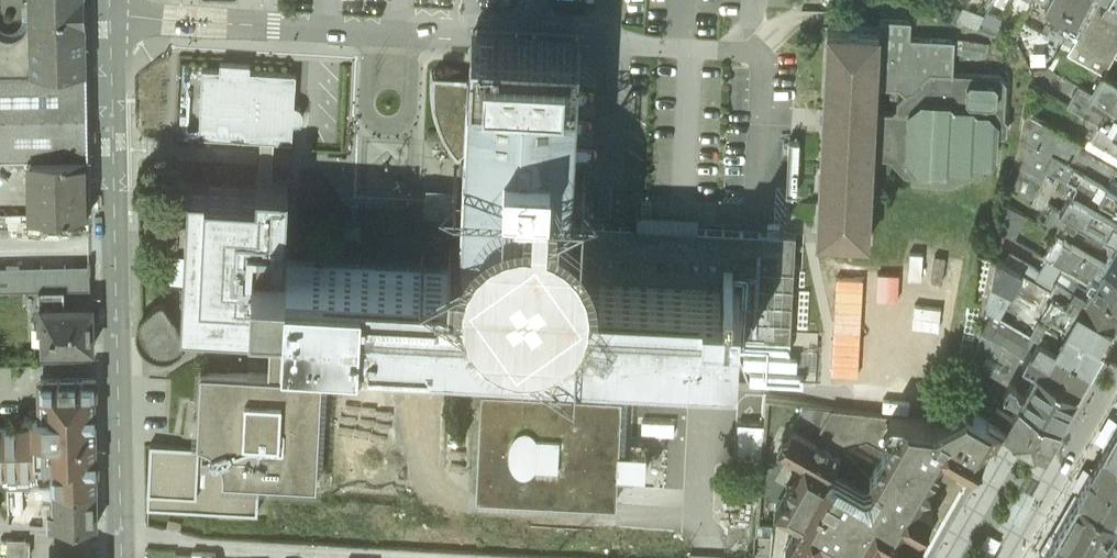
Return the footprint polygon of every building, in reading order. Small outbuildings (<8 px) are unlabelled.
[(28,18),(27,25),(23,31),(17,35),(10,37),(3,35),(0,34),(0,71),(4,71),(86,69),(84,0),(28,0),(28,18)] [(499,29),(497,29),(514,30),(515,30),(513,29),(514,0),(501,0),(499,29)] [(1057,13),(1072,20),(1075,14),(1086,20),(1097,0),(1064,0),(1060,7),(1057,13)] [(1105,13),(1116,20),(1116,0),(1111,0),(1105,13)] [(962,10),(944,1),(938,12),(957,19),(962,10)] [(986,10),(978,26),(996,32),(1002,19),(986,10)] [(954,38),(910,35),(911,18),(880,17),(879,30),(828,28),(817,236),(868,239),(872,154),(890,155),(904,171),(912,172),(917,167),(944,168),(949,164),(968,165),(972,161),(988,162),(995,156),(997,133),(1003,134),(1007,131),(1007,119),(1004,115),(1006,81),(1000,74),(952,71),(954,38)] [(497,29),(473,28),(473,35),(471,55),(470,76),(468,76),(468,72),(431,70),(429,84),(429,91),(430,102),(432,113),(435,123),(439,133),(445,145),(456,156),(460,153),(466,159),(464,193),(461,191),(458,191),(455,191),(452,193),(450,195),(450,198),(450,201),(452,204),(454,206),(457,207),(460,206),(463,205),(463,215),(465,215),(463,248),(446,247),(445,266),(287,258),(283,258),(284,253),(289,178),(273,177),(258,176),(257,188),(189,183),(183,320),(253,322),(255,291),(286,292),(284,326),(512,337),(509,390),(481,388),(475,497),(616,504),(622,396),(549,392),(549,384),(554,380),(555,357),(551,352),(523,351),(524,338),(705,346),(736,349),(736,334),(741,230),(571,221),(579,58),(580,41),(580,34),(514,30),(497,29)] [(202,63),(181,62),(180,121),(185,133),(261,137),(258,176),(273,177),(274,137),(292,138),(293,121),(299,119),(302,113),(301,106),(294,101),(296,72),(250,69),(250,63),(220,60),(220,67),(202,66),(202,63)] [(4,71),(0,81),(0,156),(33,156),(88,154),(86,69),(4,71)] [(1103,72),(1091,91),(1116,106),(1116,79),(1103,72)] [(1079,85),(1068,106),(1112,131),(1116,121),(1116,106),(1091,91),(1079,85)] [(88,154),(33,156),(34,213),(90,212),(88,154)] [(1101,162),(1095,174),(1088,170),(1087,171),(1106,182),(1116,188),(1116,171),(1101,162)] [(1079,181),(1073,193),(1095,205),(1100,196),(1116,206),(1116,188),(1106,182),(1100,193),(1079,181)] [(461,185),(425,183),(424,212),(460,213),(461,185)] [(1025,215),(1006,205),(1000,233),(1011,239),(1025,215)] [(1108,250),(1104,248),(1102,244),(1095,239),(1096,237),(1051,212),(1044,225),(1057,233),(1116,265),(1116,242),(1114,240),(1108,250)] [(1107,212),(1101,222),(1110,227),(1115,226),(1116,227),(1116,217),(1107,212)] [(362,222),(346,221),(345,238),(361,239),(362,222)] [(795,232),(741,230),(736,334),(791,336),(791,330),(795,232)] [(1011,239),(1000,233),(995,259),(1036,281),(1041,272),(1009,255),(1015,242),(1011,239)] [(1057,233),(1044,257),(1048,259),(1116,297),(1116,265),(1057,233)] [(1036,281),(995,259),(991,280),(1068,322),(1070,317),(1042,302),(1049,289),(1036,281)] [(1048,259),(1041,272),(1036,281),(1049,289),(1112,323),(1116,315),(1116,297),(1048,259)] [(0,267),(0,290),(38,289),(64,288),(91,287),(91,264),(0,267)] [(1068,322),(991,280),(986,304),(1056,344),(1068,322)] [(64,288),(38,289),(39,303),(64,303),(64,288)] [(1112,323),(1049,289),(1042,302),(1070,317),(1068,322),(1102,341),(1112,323)] [(268,377),(208,373),(208,372),(200,372),(198,445),(150,443),(147,510),(258,516),(260,485),(317,489),(322,381),(282,378),(284,326),(286,292),(255,291),(253,322),(271,323),(268,377)] [(64,303),(39,303),(39,325),(43,325),(43,347),(93,346),(92,302),(64,303)] [(164,303),(160,302),(156,303),(151,307),(145,312),(140,319),(137,326),(137,335),(140,344),(145,351),(152,356),(160,358),(167,357),(171,356),(174,354),(177,351),(179,347),(180,342),(179,334),(177,326),(174,318),(170,311),(166,305),(164,303)] [(1056,344),(986,304),(980,333),(1042,368),(1056,344)] [(1068,322),(1056,344),(1090,363),(1102,341),(1068,322)] [(819,331),(791,330),(791,336),(736,334),(736,349),(753,350),(751,380),(816,383),(819,331)] [(980,333),(972,371),(1058,418),(1076,386),(1042,368),(980,333)] [(1090,363),(1056,344),(1042,368),(1076,386),(1090,363)] [(1058,418),(972,371),(966,401),(1002,422),(1043,444),(1058,418)] [(48,378),(48,376),(38,376),(39,390),(41,390),(42,415),(33,415),(34,426),(0,427),(0,474),(53,473),(53,488),(54,488),(96,487),(96,466),(98,466),(98,457),(96,457),(94,388),(97,388),(96,375),(82,375),(82,377),(48,378)] [(989,433),(997,431),(1002,422),(966,401),(935,417),(832,406),(815,436),(792,423),(787,432),(782,434),(784,439),(779,448),(786,452),(787,457),(792,456),(801,461),(794,473),(795,474),(776,507),(799,519),(786,542),(786,544),(810,557),(823,534),(830,538),(828,542),(831,554),(844,551),(846,547),(865,557),(919,557),(924,549),(971,466),(989,433)] [(1104,447),(1116,454),(1116,424),(1104,447)] [(1104,447),(1091,470),(1116,485),(1116,454),(1104,447)] [(1091,470),(1079,491),(1112,509),(1116,501),(1116,485),(1091,470)] [(96,487),(54,488),(54,500),(43,501),(44,510),(48,510),(49,525),(97,523),(96,487)] [(23,489),(8,489),(9,512),(24,512),(23,489)] [(1056,532),(1101,557),(1116,557),(1116,551),(1107,545),(1105,547),(1099,544),(1116,513),(1116,512),(1112,509),(1079,491),(1056,532)] [(772,523),(757,522),(756,534),(771,535),(772,523)] [(1056,532),(1042,557),(1043,557),(1101,557),(1056,532)] [(31,542),(7,542),(7,556),(30,556),(31,542)]
